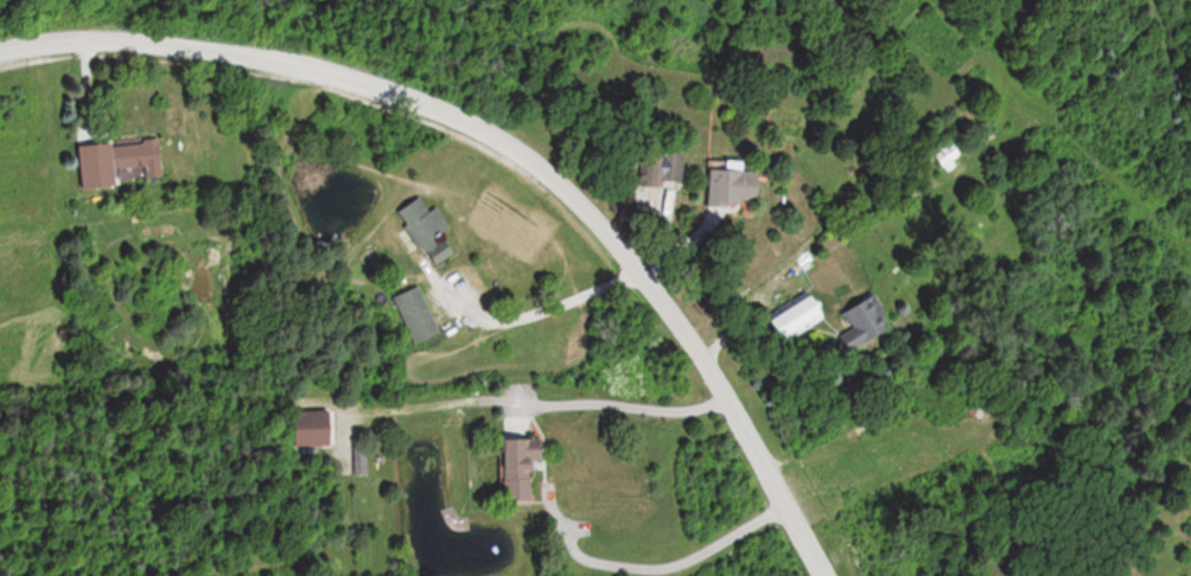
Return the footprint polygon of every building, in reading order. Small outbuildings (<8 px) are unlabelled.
[(147,177),(166,176),(163,137),(118,140),(120,167),(146,165),(147,177)] [(934,154),(946,169),(963,156),(951,141),(934,154)] [(662,180),(684,180),(684,153),(662,153),(662,180)] [(710,170),(710,205),(762,204),(762,169),(710,170)] [(399,213),(433,268),(456,253),(444,233),(449,230),(427,195),(399,213)] [(394,298),(417,345),(442,333),(419,286),(394,298)] [(786,341),(830,314),(814,288),(770,315),(786,341)] [(895,329),(876,294),(841,313),(851,331),(839,337),(848,354),(895,329)] [(333,447),(333,412),(298,412),(298,447),(333,447)] [(534,502),(534,460),(546,460),(546,440),(508,439),(507,502),(534,502)]
